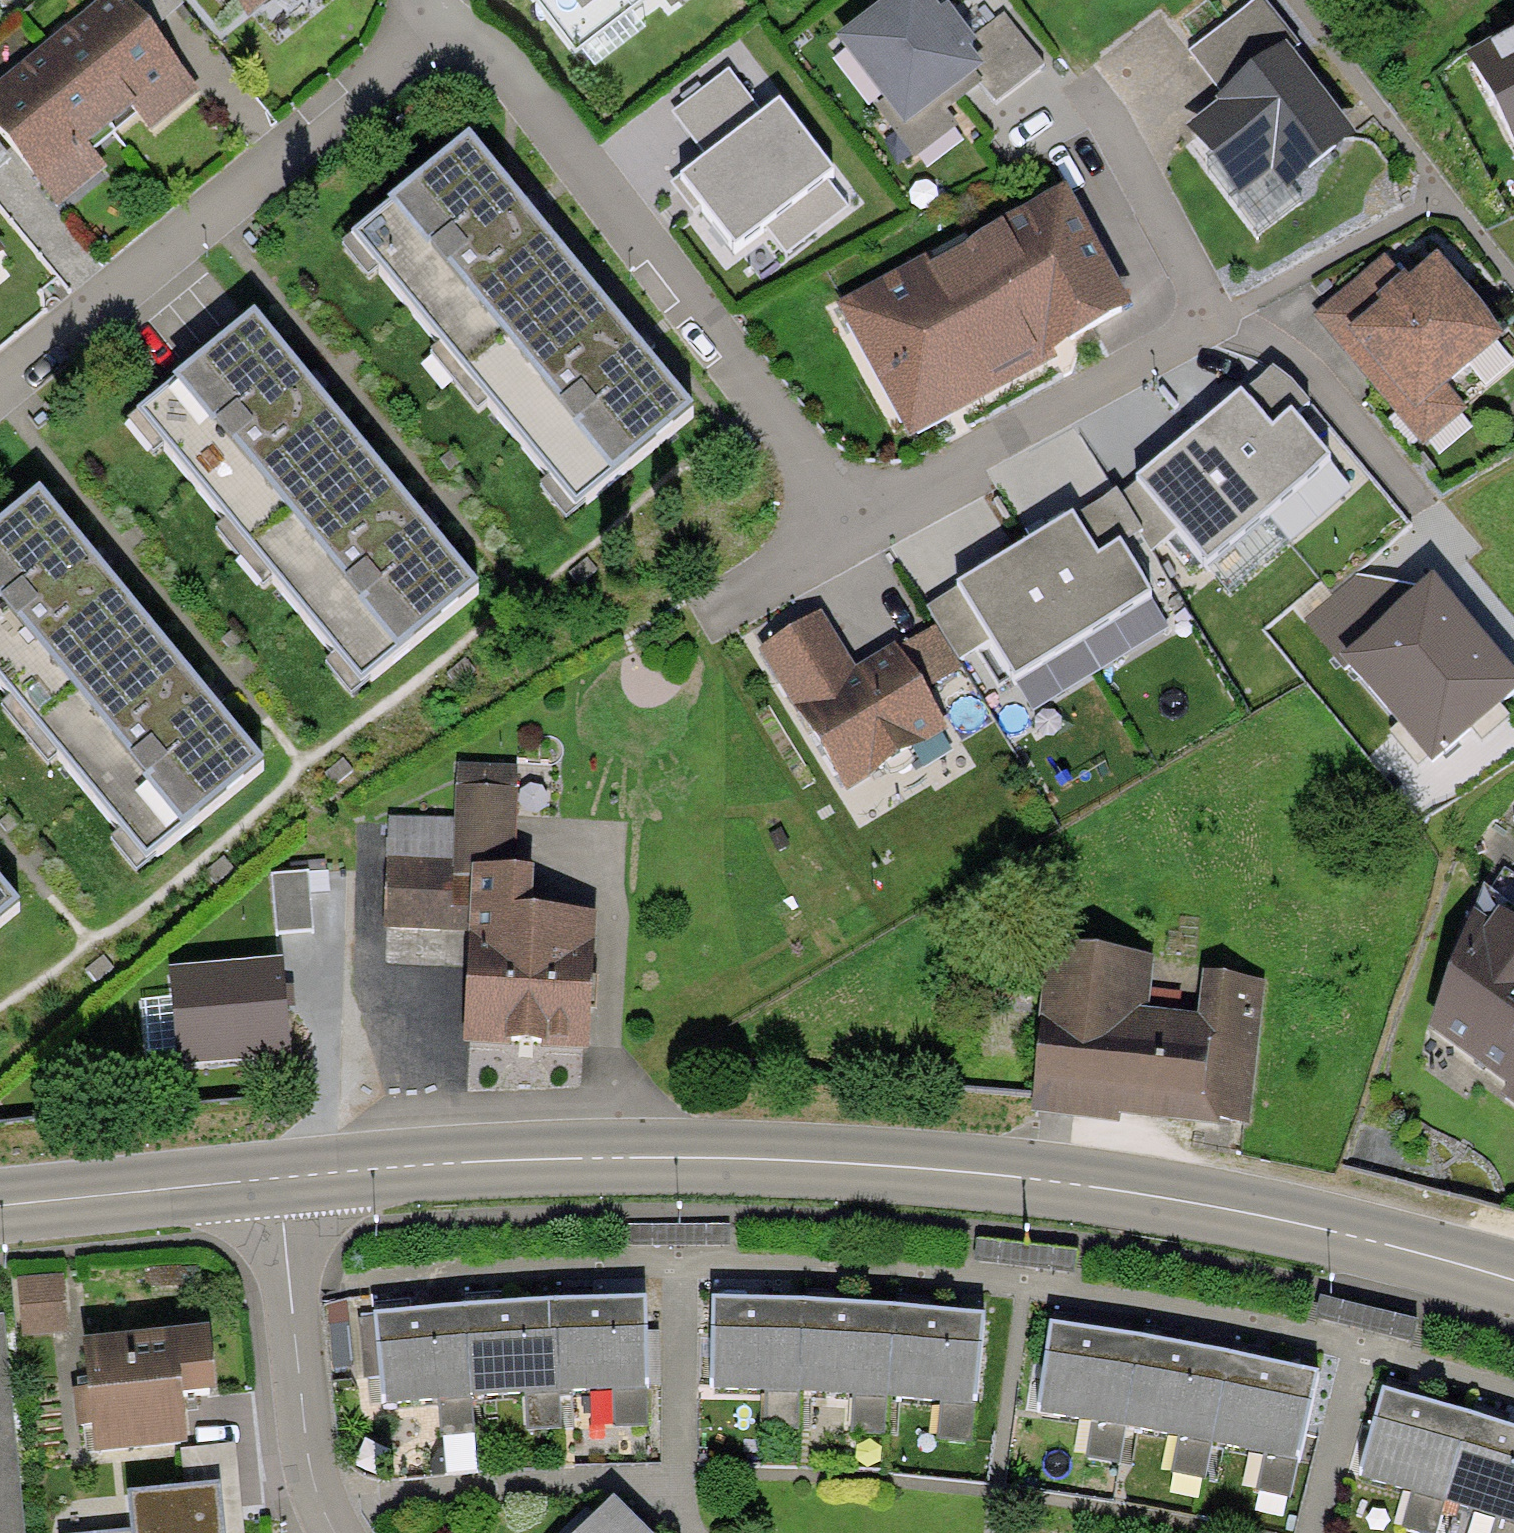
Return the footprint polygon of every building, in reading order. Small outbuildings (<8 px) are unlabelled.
[(114,133),(138,114),(152,131),(199,93),(123,0),(101,0),(43,47),(114,133)] [(153,27),(181,4),(178,0),(130,0),(153,27)] [(248,18),(271,0),(234,0),(248,18)] [(576,28),(612,0),(555,0),(576,28)] [(836,39),(905,128),(973,75),(983,67),(969,49),(978,43),(973,36),(948,4),(942,9),(935,0),(886,0),(836,39)] [(1189,52),(1221,94),(1287,44),(1292,52),(1300,46),(1264,0),(1257,0),(1189,52)] [(1004,13),(973,36),(978,43),(969,49),(983,67),(973,75),(994,103),(1044,65),(1004,13)] [(1466,57),(1513,147),(1513,30),(1466,57)] [(1218,103),(1188,126),(1240,195),(1272,171),(1286,190),(1356,137),(1292,52),(1287,44),(1221,94),(1215,99),(1218,103)] [(43,47),(0,82),(0,138),(57,208),(106,168),(92,152),(114,133),(43,47)] [(706,157),(763,114),(728,69),(671,113),(706,157)] [(835,172),(780,101),(763,114),(706,157),(671,184),(694,213),(700,208),(733,251),(764,228),(786,256),(849,208),(826,179),(835,172)] [(353,235),(462,368),(582,270),(470,135),(387,203),(389,205),(353,235)] [(0,147),(0,169),(11,160),(0,147)] [(925,256),(836,304),(910,439),(1057,359),(1052,351),(1133,307),(1067,186),(1005,220),(1006,223),(930,265),(925,256)] [(1505,337),(1436,257),(1410,279),(1388,253),(1312,317),(1424,449),(1469,411),(1448,386),(1505,337)] [(696,409),(582,270),(462,368),(577,507),(696,409)] [(138,411),(248,546),(367,449),(255,313),(173,380),(175,381),(138,411)] [(1273,369),(1242,394),(1271,428),(1290,412),(1295,418),(1310,404),(1292,383),(1273,369)] [(1194,431),(1266,516),(1331,460),(1295,418),(1290,412),(1271,428),(1242,394),(1240,392),(1194,431)] [(1266,516),(1194,431),(1135,480),(1137,483),(1177,530),(1206,565),(1266,516)] [(480,588),(367,449),(248,546),(361,684),(480,588)] [(1177,530),(1137,483),(1120,496),(1143,532),(1140,534),(1150,553),(1177,530)] [(1120,496),(1116,489),(1073,516),(1098,555),(1119,542),(1121,546),(1140,534),(1143,532),(1120,496)] [(34,718),(150,624),(40,490),(0,523),(0,676),(34,718)] [(1073,514),(1024,544),(1083,640),(1153,597),(1121,546),(1119,542),(1098,555),(1073,516),(1073,514)] [(1015,682),(1083,640),(1024,544),(956,584),(958,589),(991,641),(1015,682)] [(1352,652),(1435,749),(1513,682),(1513,654),(1445,573),(1352,652)] [(991,641),(958,589),(928,608),(960,660),(991,641)] [(856,668),(820,611),(758,649),(848,794),(948,732),(922,689),(896,647),(895,645),(856,668)] [(265,764),(150,624),(34,718),(149,858),(265,764)] [(960,669),(935,626),(896,647),(922,689),(960,669)] [(452,908),(470,909),(472,866),(515,868),(518,766),(457,764),(455,819),(452,908)] [(452,908),(455,819),(388,817),(384,928),(469,931),(470,909),(452,908)] [(515,868),(472,866),(470,909),(469,931),(462,1045),(587,1052),(595,912),(532,908),(535,870),(515,868)] [(308,871),(271,875),(277,934),(313,930),(308,871)] [(0,881),(0,922),(20,905),(0,881)] [(1484,886),(1427,1031),(1508,1088),(1500,1096),(1513,1106),(1513,908),(1484,886)] [(1050,942),(1029,1113),(1121,1124),(1122,1116),(1220,1128),(1221,1122),(1251,1126),(1268,980),(1201,972),(1196,1014),(1149,1009),(1156,955),(1050,942)] [(169,968),(177,1068),(290,1059),(283,960),(169,968)] [(64,1276),(18,1280),(22,1338),(68,1334),(64,1276)] [(803,1302),(712,1298),(709,1386),(716,1386),(716,1393),(800,1396),(803,1302)] [(645,1299),(548,1302),(555,1395),(645,1391),(645,1299)] [(548,1302),(465,1308),(472,1402),(555,1395),(548,1302)] [(896,1307),(803,1302),(800,1396),(887,1401),(896,1307)] [(984,1316),(896,1307),(887,1401),(972,1408),(972,1402),(976,1402),(984,1316)] [(465,1308),(374,1315),(381,1401),(387,1401),(387,1409),(472,1402),(465,1308)] [(0,1316),(0,1532),(24,1532),(3,1316),(0,1316)] [(1139,1339),(1051,1324),(1036,1411),(1041,1412),(1040,1418),(1123,1433),(1139,1339)] [(217,1393),(209,1327),(81,1343),(95,1459),(189,1447),(183,1397),(217,1393)] [(1226,1354),(1139,1339),(1123,1433),(1210,1445),(1226,1354)] [(1318,1375),(1226,1354),(1210,1445),(1295,1464),(1296,1457),(1301,1458),(1318,1375)] [(1362,1482),(1443,1505),(1469,1414),(1383,1390),(1359,1473),(1364,1474),(1362,1482)] [(1513,1527),(1513,1428),(1469,1414),(1443,1505),(1513,1527)] [(220,1486),(128,1494),(131,1532),(124,1532),(224,1532),(220,1486)] [(615,1498),(579,1532),(649,1532),(615,1498)]
